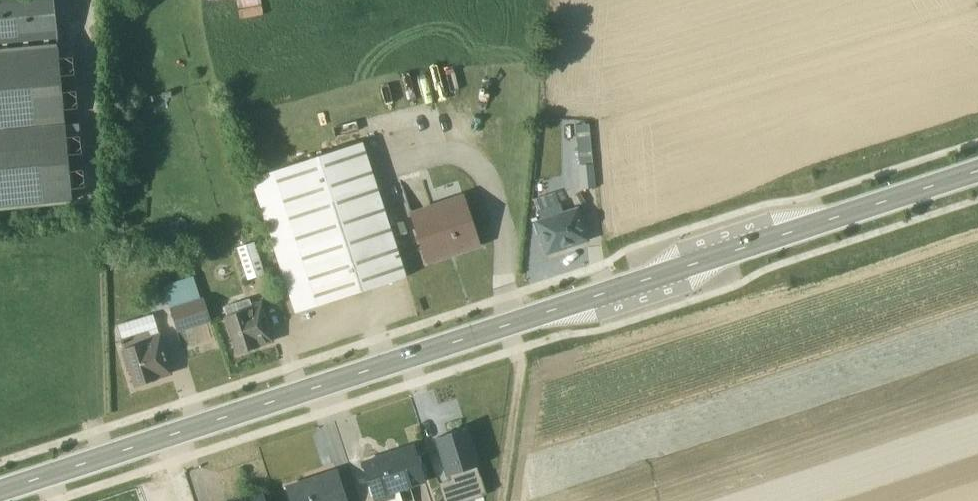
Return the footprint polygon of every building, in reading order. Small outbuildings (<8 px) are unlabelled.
[(56,41),(52,0),(0,0),(0,45),(56,41)] [(56,48),(0,53),(0,207),(69,201),(56,48)] [(294,314),(405,278),(360,143),(249,180),(294,314)] [(578,166),(580,190),(594,188),(592,165),(578,166)] [(409,213),(426,263),(477,246),(461,195),(409,213)] [(559,204),(535,212),(538,220),(534,222),(545,255),(586,242),(586,241),(576,208),(562,212),(559,204)] [(252,243),(236,249),(247,281),(263,275),(252,243)] [(192,277),(161,287),(177,334),(210,323),(202,298),(199,299),(192,277)] [(231,338),(237,353),(270,341),(257,302),(250,305),(248,300),(222,308),(225,318),(221,320),(227,339),(231,338)] [(120,340),(121,340),(123,349),(122,350),(122,351),(120,352),(126,371),(128,371),(133,388),(147,384),(146,382),(168,374),(155,335),(150,316),(141,318),(115,326),(120,340)] [(436,439),(447,477),(450,476),(458,500),(463,500),(481,496),(473,469),(476,468),(464,430),(436,439)] [(412,447),(362,464),(374,500),(400,500),(397,493),(424,484),(412,447)] [(290,500),(344,500),(335,472),(286,488),(290,500)]
